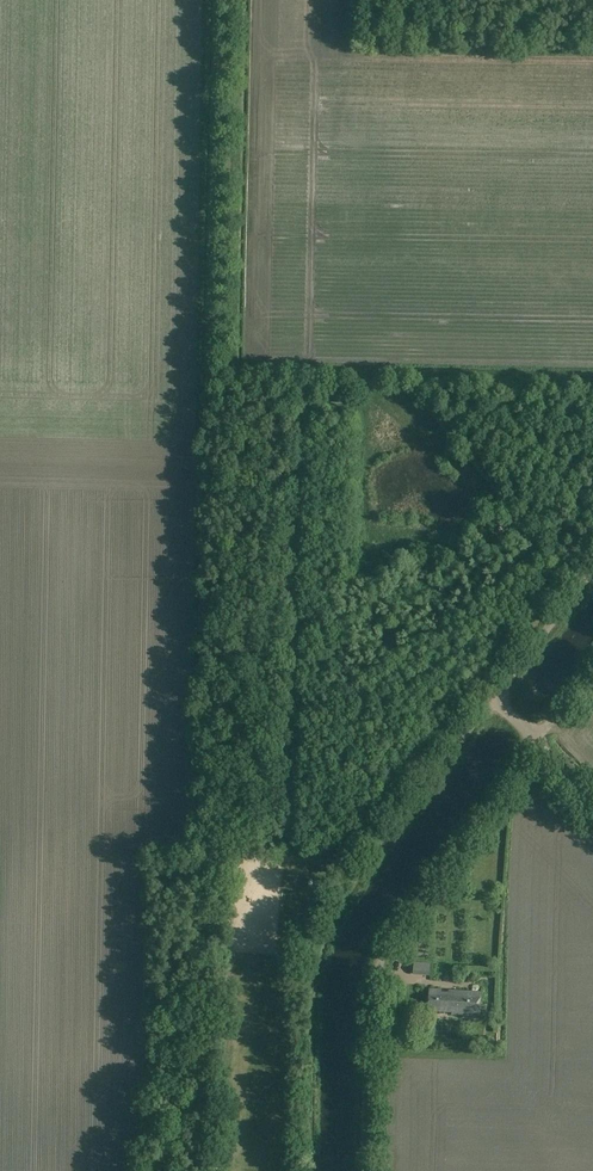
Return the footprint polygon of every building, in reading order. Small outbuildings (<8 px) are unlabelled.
[(441,990),(430,989),(428,1011),(452,1012),(452,1015),(480,1016),(481,992),(454,991),(454,993),(441,992),(441,990)]
